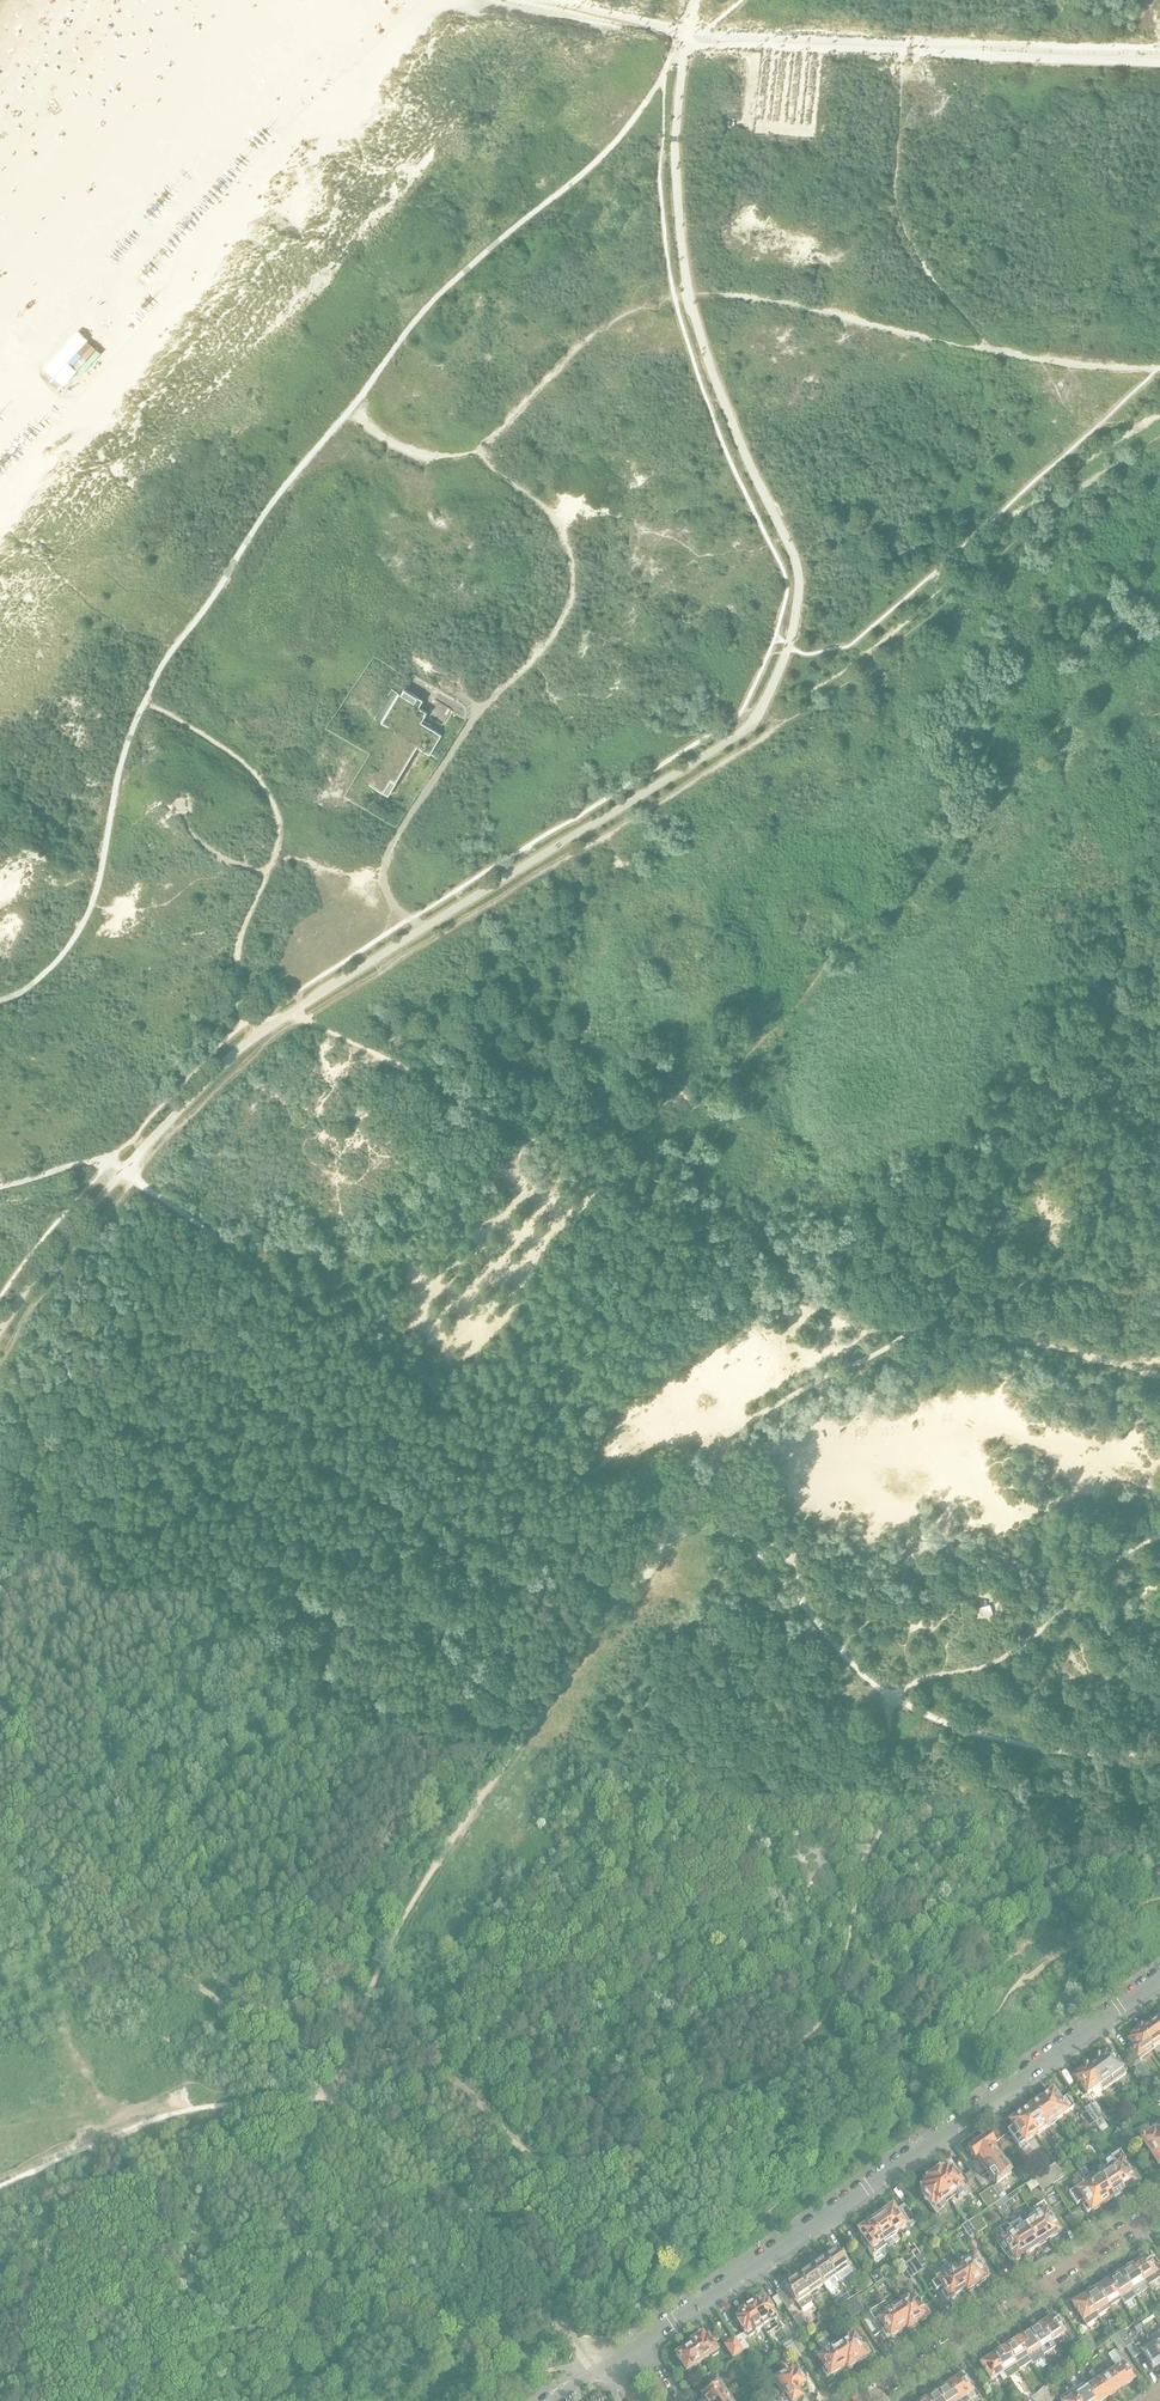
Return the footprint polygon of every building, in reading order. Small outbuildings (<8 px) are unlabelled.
[(321,53),(304,71),(318,84),(335,66),(321,53)] [(90,358),(73,346),(41,386),(57,398),(90,358)] [(430,754),(442,735),(421,723),(427,713),(419,708),(422,703),(417,700),(419,698),(405,690),(402,695),(392,689),(374,719),(382,725),(351,775),(388,796),(418,747),(430,754)] [(174,794),(169,800),(168,803),(173,811),(181,810),(190,810),(194,806),(195,801),(193,797),(186,794),(178,794),(174,794)] [(1155,2019),(1155,2020),(1152,2023),(1159,2034),(1159,2016),(1155,2019)] [(1152,2023),(1148,2026),(1147,2025),(1139,2031),(1152,2048),(1159,2042),(1159,2034),(1152,2023)] [(1144,2057),(1143,2054),(1152,2048),(1139,2031),(1138,2032),(1136,2031),(1133,2033),(1133,2035),(1127,2039),(1134,2049),(1132,2050),(1139,2060),(1133,2064),(1145,2081),(1151,2077),(1140,2060),(1144,2057)] [(1127,2071),(1120,2061),(1118,2062),(1110,2051),(1105,2055),(1103,2055),(1100,2057),(1100,2059),(1098,2060),(1115,2083),(1126,2074),(1125,2072),(1127,2071)] [(1115,2083),(1098,2060),(1090,2065),(1091,2066),(1087,2069),(1100,2088),(1103,2091),(1115,2083)] [(1100,2088),(1087,2069),(1087,2068),(1085,2069),(1083,2068),(1080,2071),(1080,2073),(1075,2077),(1087,2094),(1087,2096),(1092,2092),(1095,2096),(1103,2091),(1100,2088)] [(1074,2109),(1066,2098),(1061,2102),(1053,2091),(1042,2099),(1057,2121),(1074,2109)] [(1113,2101),(1107,2092),(1105,2093),(1111,2102),(1113,2101)] [(1057,2121),(1042,2099),(1031,2107),(1047,2128),(1057,2121)] [(1104,2121),(1097,2112),(1092,2105),(1092,2104),(1085,2109),(1086,2111),(1095,2123),(1099,2129),(1105,2125),(1103,2122),(1104,2121)] [(1047,2128),(1031,2107),(1021,2114),(1036,2136),(1047,2128)] [(1095,2123),(1086,2111),(1080,2115),(1089,2128),(1095,2123)] [(1036,2136),(1021,2114),(1010,2122),(1014,2128),(1008,2132),(1023,2152),(1029,2148),(1026,2143),(1036,2136)] [(1149,2135),(1144,2129),(1138,2133),(1158,2166),(1159,2165),(1159,2128),(1149,2135)] [(1129,2145),(1123,2135),(1117,2139),(1123,2148),(1129,2145)] [(1005,2165),(993,2147),(994,2146),(988,2137),(969,2151),(975,2160),(976,2159),(989,2177),(988,2178),(992,2185),(994,2184),(996,2187),(999,2185),(998,2183),(1011,2174),(1010,2172),(1012,2171),(1007,2164),(1005,2165)] [(1130,2174),(1122,2162),(1126,2160),(1120,2151),(1106,2160),(1109,2166),(1108,2167),(1124,2190),(1128,2188),(1130,2188),(1133,2186),(1134,2184),(1135,2183),(1135,2182),(1138,2180),(1134,2172),(1130,2174)] [(1065,2177),(1056,2164),(1043,2172),(1052,2185),(1065,2177)] [(962,2185),(959,2180),(961,2180),(957,2175),(956,2176),(953,2171),(950,2173),(946,2167),(933,2176),(949,2199),(955,2196),(958,2200),(967,2193),(962,2185)] [(1124,2190),(1108,2167),(1103,2170),(1105,2173),(1100,2177),(1113,2197),(1114,2197),(1116,2196),(1119,2195),(1120,2193),(1124,2190)] [(970,2172),(964,2176),(969,2182),(975,2178),(970,2172)] [(1052,2185),(1043,2172),(1034,2178),(1042,2192),(1052,2185)] [(949,2199),(933,2176),(920,2185),(924,2191),(922,2193),(924,2198),(927,2203),(928,2203),(936,2214),(938,2213),(940,2216),(946,2212),(944,2209),(947,2207),(944,2203),(949,2199)] [(1113,2197),(1100,2177),(1093,2181),(1092,2178),(1087,2181),(1102,2204),(1106,2202),(1108,2202),(1111,2200),(1112,2198),(1113,2197)] [(1102,2204),(1087,2181),(1082,2184),(1084,2187),(1078,2191),(1086,2203),(1082,2206),(1087,2213),(1091,2211),(1091,2212),(1093,2211),(1095,2210),(1097,2209),(1098,2207),(1102,2204)] [(1001,2200),(992,2188),(986,2192),(995,2204),(1001,2200)] [(1009,2201),(1019,2194),(1019,2193),(1017,2190),(1006,2198),(1009,2201)] [(995,2204),(986,2192),(979,2197),(988,2209),(995,2204)] [(1009,2201),(1006,2198),(1006,2197),(1001,2200),(995,2204),(998,2208),(1009,2201)] [(1055,2224),(1048,2212),(1050,2211),(1044,2202),(1030,2211),(1048,2239),(1052,2237),(1054,2237),(1057,2235),(1058,2233),(1060,2232),(1059,2231),(1063,2229),(1058,2222),(1055,2224)] [(909,2224),(904,2216),(902,2218),(893,2206),(881,2215),(895,2234),(909,2224)] [(1048,2239),(1030,2211),(1024,2215),(1027,2219),(1022,2222),(1022,2223),(1024,2226),(1037,2246),(1039,2245),(1041,2245),(1043,2243),(1044,2242),(1048,2239)] [(895,2234),(881,2215),(875,2219),(875,2218),(870,2221),(870,2222),(870,2223),(885,2245),(892,2240),(895,2244),(900,2241),(897,2236),(895,2234)] [(988,2227),(979,2215),(968,2223),(977,2235),(988,2227)] [(1037,2246),(1024,2226),(1022,2223),(1022,2222),(1020,2218),(1009,2225),(1012,2229),(1027,2253),(1031,2251),(1032,2251),(1035,2249),(1036,2247),(1037,2246)] [(885,2245),(870,2223),(858,2231),(863,2238),(861,2240),(872,2256),(882,2250),(887,2247),(885,2245)] [(977,2235),(968,2223),(962,2228),(970,2239),(977,2235)] [(1027,2253),(1012,2229),(1009,2225),(1008,2223),(1000,2228),(1006,2238),(997,2244),(1005,2257),(1007,2256),(1011,2262),(1015,2260),(1015,2261),(1017,2260),(1019,2259),(1022,2258),(1023,2256),(1027,2253)] [(944,2237),(937,2226),(930,2231),(937,2242),(944,2237)] [(921,2255),(913,2244),(910,2246),(908,2242),(906,2243),(915,2259),(921,2255)] [(853,2273),(837,2250),(829,2255),(830,2257),(825,2260),(839,2282),(853,2273)] [(989,2276),(984,2268),(982,2269),(980,2268),(985,2265),(978,2254),(974,2257),(975,2259),(969,2263),(965,2256),(961,2259),(959,2255),(957,2257),(962,2266),(975,2285),(980,2282),(980,2283),(986,2279),(987,2278),(986,2278),(989,2276)] [(1159,2278),(1159,2270),(1155,2263),(1151,2265),(1149,2262),(1149,2263),(1146,2258),(1142,2260),(1133,2266),(1145,2283),(1147,2286),(1159,2278)] [(924,2271),(916,2259),(910,2263),(917,2275),(924,2271)] [(839,2282),(825,2260),(820,2264),(819,2262),(811,2268),(823,2285),(827,2290),(839,2282)] [(975,2285),(962,2266),(956,2269),(955,2267),(954,2268),(951,2264),(949,2265),(945,2261),(943,2262),(946,2266),(947,2267),(949,2271),(948,2272),(962,2291),(966,2289),(967,2291),(968,2291),(969,2292),(975,2288),(974,2287),(976,2286),(975,2285)] [(917,2275),(910,2263),(903,2267),(911,2279),(917,2275)] [(962,2291),(948,2272),(949,2271),(947,2267),(946,2266),(933,2274),(937,2279),(931,2283),(936,2291),(943,2287),(945,2290),(941,2293),(947,2301),(950,2299),(951,2298),(951,2299),(957,2295),(956,2295),(962,2291)] [(1145,2283),(1133,2266),(1130,2269),(1130,2268),(1121,2273),(1133,2290),(1137,2297),(1149,2289),(1147,2286),(1145,2283)] [(823,2285),(811,2268),(803,2273),(804,2275),(799,2278),(814,2301),(815,2302),(817,2304),(822,2301),(820,2297),(819,2298),(816,2294),(815,2294),(813,2290),(814,2289),(815,2291),(823,2285)] [(878,2271),(870,2276),(877,2285),(884,2280),(878,2271)] [(873,2285),(864,2273),(858,2277),(867,2289),(873,2285)] [(1133,2290),(1121,2273),(1121,2274),(1118,2276),(1109,2281),(1120,2299),(1121,2298),(1122,2300),(1125,2304),(1137,2297),(1133,2290)] [(814,2301),(799,2278),(794,2281),(793,2280),(784,2286),(796,2304),(797,2303),(801,2309),(811,2302),(814,2301)] [(1120,2299),(1109,2281),(1109,2282),(1106,2284),(1097,2289),(1110,2308),(1119,2302),(1122,2300),(1121,2298),(1120,2299)] [(1110,2308),(1097,2289),(1097,2290),(1094,2292),(1094,2291),(1085,2297),(1098,2316),(1110,2308)] [(922,2308),(917,2299),(913,2292),(912,2293),(911,2291),(899,2299),(902,2303),(915,2324),(920,2321),(921,2322),(926,2318),(926,2317),(927,2317),(927,2316),(930,2314),(925,2306),(922,2308)] [(783,2303),(777,2295),(772,2299),(777,2307),(783,2303)] [(1099,2318),(1098,2316),(1085,2297),(1085,2298),(1082,2300),(1081,2299),(1072,2305),(1073,2306),(1073,2305),(1078,2312),(1077,2312),(1078,2313),(1079,2313),(1082,2319),(1082,2321),(1083,2323),(1084,2322),(1087,2326),(1099,2318)] [(865,2310),(857,2299),(857,2298),(850,2302),(858,2314),(865,2310)] [(915,2324),(902,2303),(895,2308),(894,2307),(891,2302),(890,2302),(888,2298),(883,2301),(887,2306),(889,2310),(902,2330),(906,2327),(908,2330),(909,2329),(909,2330),(915,2326),(916,2325),(915,2324)] [(778,2318),(768,2303),(767,2304),(764,2300),(762,2302),(761,2299),(759,2299),(749,2306),(763,2328),(767,2334),(778,2327),(774,2320),(778,2318)] [(844,2304),(840,2299),(835,2302),(838,2308),(844,2304)] [(794,2305),(791,2300),(784,2305),(787,2310),(794,2305)] [(858,2314),(850,2302),(844,2306),(852,2318),(858,2314)] [(763,2328),(749,2306),(738,2313),(738,2315),(739,2317),(737,2318),(740,2322),(739,2322),(749,2337),(763,2328)] [(902,2330),(889,2310),(877,2318),(880,2323),(885,2329),(882,2332),(887,2339),(890,2337),(890,2338),(891,2337),(892,2338),(897,2334),(897,2333),(902,2330)] [(808,2327),(800,2314),(793,2318),(799,2327),(801,2331),(808,2327)] [(1065,2333),(1061,2328),(1065,2326),(1060,2317),(1056,2320),(1054,2317),(1050,2320),(1041,2325),(1052,2341),(1065,2333)] [(1138,2321),(1132,2326),(1136,2333),(1143,2329),(1138,2321)] [(1055,2345),(1052,2341),(1041,2325),(1041,2326),(1038,2328),(1029,2333),(1040,2349),(1042,2351),(1043,2353),(1055,2345)] [(1133,2343),(1125,2330),(1124,2329),(1117,2334),(1127,2347),(1133,2343)] [(1040,2349),(1029,2333),(1029,2334),(1026,2336),(1026,2335),(1017,2341),(1028,2357),(1040,2349)] [(1127,2347),(1117,2334),(1111,2338),(1120,2352),(1127,2347)] [(720,2355),(708,2338),(706,2340),(703,2335),(692,2342),(693,2344),(703,2359),(711,2355),(714,2359),(720,2355)] [(749,2348),(740,2335),(734,2339),(743,2352),(749,2348)] [(870,2353),(865,2345),(862,2347),(856,2338),(857,2337),(855,2335),(843,2343),(855,2363),(860,2360),(861,2360),(866,2357),(866,2356),(867,2355),(870,2353)] [(1098,2349),(1089,2335),(1082,2339),(1091,2353),(1098,2349)] [(1152,2340),(1154,2344),(1159,2353),(1159,2335),(1152,2340)] [(804,2350),(797,2338),(796,2338),(791,2341),(799,2353),(804,2350)] [(743,2352),(734,2339),(725,2345),(735,2360),(744,2354),(742,2352),(743,2352)] [(822,2340),(822,2339),(817,2342),(824,2353),(816,2358),(819,2362),(820,2362),(824,2369),(822,2370),(827,2378),(830,2376),(831,2376),(832,2377),(837,2373),(837,2372),(842,2369),(829,2350),(826,2345),(822,2340)] [(1091,2353),(1082,2339),(1075,2344),(1084,2358),(1091,2353)] [(1154,2344),(1152,2340),(1151,2339),(1139,2347),(1142,2352),(1143,2354),(1143,2353),(1147,2360),(1148,2362),(1152,2368),(1152,2369),(1159,2364),(1159,2353),(1154,2344)] [(799,2353),(791,2341),(783,2346),(794,2363),(802,2358),(799,2353)] [(1028,2357),(1017,2341),(1017,2342),(1014,2344),(1014,2343),(1005,2349),(1019,2369),(1031,2362),(1028,2357)] [(855,2363),(843,2343),(837,2347),(836,2345),(829,2350),(842,2369),(846,2366),(848,2369),(849,2368),(849,2369),(855,2365),(855,2364),(856,2364),(855,2363)] [(703,2359),(693,2344),(687,2349),(685,2347),(675,2354),(681,2362),(679,2363),(685,2373),(704,2361),(703,2359)] [(1019,2369),(1005,2349),(1005,2350),(1002,2352),(1002,2351),(993,2356),(1004,2372),(1008,2379),(1020,2371),(1019,2370),(1019,2369)] [(1130,2373),(1127,2369),(1125,2367),(1126,2365),(1125,2362),(1123,2363),(1116,2350),(1109,2355),(1116,2368),(1110,2371),(1121,2389),(1130,2383),(1134,2380),(1131,2376),(1133,2374),(1132,2372),(1130,2373)] [(748,2361),(744,2354),(735,2360),(740,2367),(748,2361)] [(1004,2372),(993,2356),(993,2357),(990,2359),(980,2365),(981,2365),(986,2372),(985,2372),(986,2374),(987,2373),(991,2380),(990,2380),(991,2381),(1004,2372)] [(1061,2374),(1068,2367),(1069,2367),(1063,2361),(1056,2368),(1061,2374)] [(798,2374),(797,2374),(795,2375),(791,2369),(783,2373),(785,2376),(776,2382),(782,2392),(784,2391),(791,2400),(796,2400),(802,2397),(800,2394),(808,2389),(798,2374)] [(1098,2377),(1094,2370),(1089,2373),(1094,2379),(1098,2377)] [(1121,2389),(1110,2371),(1099,2379),(1109,2396),(1109,2397),(1118,2391),(1118,2390),(1121,2388),(1121,2389)] [(969,2387),(966,2381),(965,2382),(962,2377),(958,2379),(949,2385),(960,2400),(971,2400),(975,2398),(969,2387)] [(723,2390),(725,2389),(717,2378),(699,2389),(703,2396),(706,2400),(705,2400),(722,2400),(728,2397),(723,2390)] [(1099,2379),(1086,2387),(1095,2400),(1102,2400),(1106,2399),(1105,2398),(1109,2396),(1099,2379)] [(1039,2392),(1046,2385),(1044,2383),(1037,2390),(1039,2392)] [(1086,2387),(1084,2384),(1072,2392),(1075,2395),(1074,2395),(1078,2400),(1095,2400),(1086,2387)] [(949,2385),(950,2386),(946,2388),(946,2387),(938,2392),(943,2400),(960,2400),(949,2385)] [(1045,2388),(1047,2386),(1046,2385),(1039,2392),(1038,2393),(1044,2400),(1053,2400),(1054,2400),(1045,2388)] [(1074,2395),(1075,2395),(1072,2392),(1072,2391),(1060,2398),(1062,2400),(1078,2400),(1074,2395)] [(938,2392),(937,2393),(938,2393),(934,2395),(925,2400),(926,2400),(943,2400),(938,2392)] [(1038,2393),(1032,2398),(1034,2400),(1044,2400),(1038,2393)]
